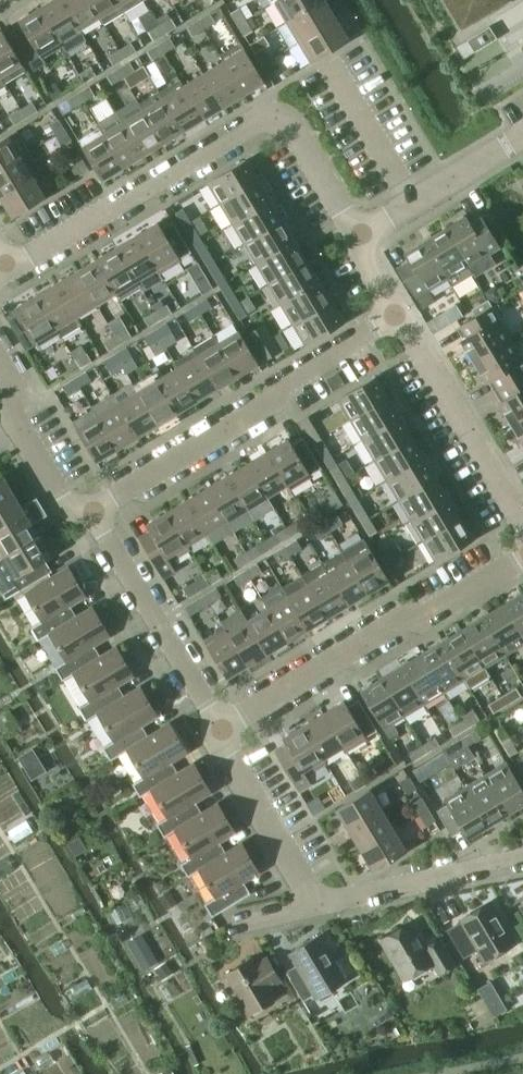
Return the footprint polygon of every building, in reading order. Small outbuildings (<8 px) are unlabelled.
[(39,8),(59,41),(59,40),(79,29),(61,0),(53,0),(39,8)] [(79,29),(99,17),(89,0),(61,0),(79,29)] [(99,17),(104,24),(124,12),(117,0),(89,0),(99,17)] [(124,12),(144,0),(117,0),(124,12)] [(286,22),(323,0),(277,0),(274,2),(286,22)] [(298,42),(335,20),(324,0),(323,0),(286,22),(298,42)] [(458,24),(466,26),(504,3),(505,0),(443,0),(458,24)] [(59,41),(39,8),(18,20),(22,26),(10,33),(29,64),(33,71),(46,64),(42,57),(62,45),(59,40),(59,41)] [(230,13),(237,24),(245,19),(238,8),(230,13)] [(150,10),(138,17),(152,41),(164,34),(159,25),(155,20),(150,10)] [(166,13),(155,20),(159,25),(170,19),(166,13)] [(210,14),(198,21),(203,29),(215,22),(210,14)] [(170,19),(159,25),(164,34),(176,27),(171,18),(170,19)] [(245,19),(237,24),(244,36),(252,31),(245,19)] [(335,20),(298,42),(311,63),(348,41),(335,20)] [(203,29),(198,21),(186,28),(191,36),(203,29)] [(467,40),(456,46),(463,59),(474,52),(497,38),(489,26),(467,40)] [(0,32),(0,76),(4,83),(25,71),(1,31),(0,32)] [(263,36),(249,45),(254,53),(262,48),(265,46),(266,41),(263,36)] [(170,38),(158,45),(163,53),(174,46),(170,38)] [(130,43),(119,50),(124,58),(135,51),(130,43)] [(219,55),(223,61),(243,95),(264,82),(240,43),(219,55)] [(163,53),(158,45),(146,52),(151,60),(163,53)] [(254,53),(261,65),(269,60),(262,48),(254,53)] [(124,58),(119,50),(107,57),(112,65),(124,58)] [(269,60),(261,65),(268,77),(277,72),(269,60)] [(223,61),(203,74),(223,106),(243,95),(223,61)] [(118,69),(123,77),(128,86),(139,80),(133,71),(134,71),(129,62),(118,69)] [(90,67),(79,74),(83,82),(95,75),(90,67)] [(111,84),(123,77),(118,69),(106,76),(111,84)] [(203,74),(183,86),(203,118),(223,106),(203,74)] [(159,91),(183,131),(203,118),(183,86),(179,80),(159,91)] [(63,97),(57,87),(47,93),(53,103),(63,97)] [(77,94),(82,102),(90,115),(102,108),(89,87),(77,94)] [(158,91),(139,103),(162,143),(183,131),(159,91),(158,91)] [(82,102),(77,94),(66,101),(71,109),(82,102)] [(32,102),(20,109),(25,117),(37,110),(32,102)] [(134,116),(122,122),(142,155),(162,143),(139,103),(130,109),(134,116)] [(25,117),(20,109),(8,116),(13,124),(25,117)] [(48,123),(55,135),(64,130),(57,118),(48,123)] [(107,122),(98,128),(122,167),(142,155),(122,122),(111,129),(107,122)] [(122,167),(98,128),(77,140),(82,147),(101,180),(122,167)] [(64,130),(55,135),(63,147),(71,142),(64,130)] [(28,151),(16,131),(0,140),(0,169),(28,151)] [(32,176),(41,172),(28,151),(0,169),(0,196),(32,176)] [(73,164),(80,176),(88,171),(81,159),(73,164)] [(208,183),(220,203),(257,181),(245,160),(208,183)] [(0,196),(0,197),(12,217),(45,197),(32,176),(0,196)] [(220,203),(232,224),(270,201),(257,181),(220,203)] [(232,224),(244,244),(282,221),(270,201),(232,224)] [(184,208),(175,213),(182,226),(191,221),(184,210),(184,208)] [(466,216),(445,229),(468,266),(499,247),(481,217),(470,224),(466,216)] [(157,223),(137,235),(157,268),(156,268),(158,273),(180,260),(179,259),(191,252),(172,221),(161,228),(157,223)] [(191,221),(182,226),(191,240),(199,235),(191,221)] [(244,244),(257,264),(294,241),(282,221),(244,244)] [(445,229),(424,241),(447,278),(452,287),(472,274),(468,266),(445,229)] [(137,235),(117,247),(136,280),(156,268),(157,268),(137,235)] [(257,264),(269,284),(306,261),(294,241),(257,264)] [(447,278),(424,241),(404,254),(408,261),(398,268),(413,293),(422,308),(435,301),(428,290),(447,278)] [(117,247),(96,259),(116,292),(120,299),(141,288),(136,280),(117,247)] [(198,253),(207,267),(215,262),(207,249),(198,253)] [(96,259),(77,271),(96,304),(116,292),(96,259)] [(269,284),(281,304),(318,281),(306,261),(269,284)] [(215,262),(207,267),(215,280),(223,275),(215,262)] [(197,263),(187,269),(202,294),(212,288),(197,263)] [(77,271),(56,283),(76,316),(96,304),(77,271)] [(281,304),(293,324),(331,302),(318,281),(281,304)] [(56,283),(36,295),(55,328),(56,328),(59,332),(61,337),(81,325),(76,316),(56,283)] [(503,297),(496,286),(485,293),(491,304),(503,297)] [(223,294),(231,307),(239,302),(231,289),(223,294)] [(55,328),(36,295),(15,308),(18,313),(7,320),(26,351),(37,344),(37,345),(59,332),(56,328),(55,328)] [(207,298),(195,306),(200,314),(212,307),(207,298)] [(471,309),(476,317),(492,307),(488,299),(471,309)] [(151,305),(155,311),(160,319),(171,312),(167,304),(163,306),(160,300),(151,305)] [(239,302),(231,307),(239,320),(247,315),(239,302)] [(331,302),(293,324),(306,345),(343,322),(331,302)] [(461,342),(473,362),(510,339),(498,320),(505,316),(498,304),(492,307),(476,317),(460,326),(467,338),(461,342)] [(200,314),(195,306),(183,313),(188,321),(200,314)] [(160,319),(155,311),(143,318),(148,326),(160,319)] [(449,325),(443,314),(427,323),(433,334),(449,325)] [(167,323),(155,330),(160,338),(171,331),(167,323)] [(247,333),(255,346),(271,337),(264,325),(257,330),(256,329),(247,333)] [(126,328),(114,335),(119,344),(131,336),(126,328)] [(160,338),(155,330),(143,337),(148,345),(160,338)] [(238,330),(217,343),(237,376),(257,363),(238,330)] [(119,344),(114,335),(103,342),(108,351),(119,344)] [(213,335),(193,348),(217,388),(237,376),(217,343),(213,335)] [(271,337),(255,346),(264,360),(271,355),(271,354),(278,349),(271,337)] [(498,390),(522,374),(522,358),(522,359),(510,339),(473,362),(485,383),(492,379),(498,390)] [(126,347),(114,354),(120,362),(131,355),(126,347)] [(174,362),(177,367),(197,400),(217,388),(193,348),(192,348),(193,350),(174,362)] [(74,359),(79,368),(91,361),(86,352),(74,359)] [(120,362),(114,354),(103,361),(108,369),(120,362)] [(177,367),(157,379),(177,412),(197,400),(177,367)] [(86,371),(74,378),(79,386),(91,380),(86,371)] [(326,379),(333,390),(344,384),(338,373),(326,379)] [(511,425),(522,417),(522,374),(498,390),(505,400),(498,404),(511,425)] [(338,399),(351,420),(388,397),(375,376),(338,399)] [(79,386),(74,378),(63,386),(67,394),(79,386)] [(157,379),(137,391),(157,424),(177,412),(157,379)] [(136,437),(157,424),(137,391),(131,382),(111,394),(117,403),(136,437)] [(116,448),(136,437),(117,403),(111,394),(91,406),(93,409),(97,416),(116,448)] [(351,420),(362,440),(400,417),(388,397),(351,420)] [(116,448),(97,416),(93,409),(72,422),(75,427),(76,428),(95,461),(116,448)] [(362,440),(374,460),(412,437),(400,417),(362,440)] [(511,425),(522,445),(522,417),(511,425)] [(287,439),(267,451),(287,484),(286,484),(289,489),(310,476),(309,475),(321,468),(302,437),(291,444),(287,439)] [(374,460),(387,480),(424,458),(412,437),(374,460)] [(321,438),(313,443),(320,455),(329,451),(321,438)] [(267,451),(247,463),(267,496),(286,484),(287,484),(267,451)] [(387,480),(399,500),(436,478),(424,458),(387,480)] [(247,463),(227,475),(247,508),(267,496),(247,463)] [(329,469),(337,482),(345,478),(337,464),(329,469)] [(13,496),(1,475),(0,475),(0,504),(13,496)] [(227,475),(207,488),(226,521),(247,508),(227,475)] [(337,482),(349,503),(357,498),(345,478),(337,482)] [(399,500),(411,520),(448,498),(436,478),(399,500)] [(207,488),(187,500),(206,532),(226,521),(207,488)] [(336,493),(323,502),(329,512),(330,513),(343,505),(342,504),(336,493)] [(26,516),(13,496),(0,504),(0,531),(26,516)] [(25,505),(30,513),(41,506),(36,498),(25,505)] [(349,503),(361,523),(369,518),(357,498),(349,503)] [(411,520),(423,540),(460,518),(448,498),(411,520)] [(187,500),(167,512),(186,545),(187,544),(206,532),(187,500)] [(41,506),(30,513),(35,522),(47,515),(41,506)] [(167,512),(146,524),(149,530),(138,537),(163,578),(175,570),(169,561),(189,549),(187,544),(186,545),(167,512)] [(337,515),(325,522),(330,530),(342,523),(337,515)] [(1,559),(2,558),(38,536),(26,516),(0,531),(0,558),(1,559)] [(369,518),(361,523),(369,536),(377,531),(369,518)] [(460,518),(423,540),(436,561),(473,538),(460,518)] [(297,520),(285,528),(290,536),(302,528),(297,520)] [(330,530),(325,522),(313,529),(318,537),(330,530)] [(285,528),(265,540),(269,548),(290,536),(285,528)] [(0,560),(0,592),(4,599),(21,590),(51,571),(45,560),(50,557),(38,536),(2,558),(1,559),(0,560)] [(363,538),(342,550),(367,593),(388,580),(368,547),(363,538)] [(296,539),(285,547),(290,555),(301,548),(296,539)] [(265,540),(245,552),(249,560),(269,548),(265,540)] [(378,550),(386,563),(393,559),(385,545),(378,550)] [(290,555),(285,547),(273,554),(278,562),(290,555)] [(342,550),(322,562),(347,605),(367,593),(342,550)] [(249,560),(245,552),(233,559),(238,567),(249,560)] [(393,559),(386,563),(394,576),(401,572),(393,559)] [(322,562),(302,575),(327,617),(347,605),(322,562)] [(257,564),(245,571),(250,579),(261,572),(257,564)] [(38,640),(49,634),(49,633),(76,617),(76,616),(70,605),(77,601),(80,588),(67,567),(25,593),(42,621),(30,627),(38,640)] [(205,576),(210,584),(222,577),(217,569),(205,576)] [(250,579),(245,571),(233,578),(238,586),(250,579)] [(179,585),(187,597),(207,585),(199,573),(179,585)] [(282,587),(287,596),(307,629),(327,617),(302,575),(282,587)] [(216,588),(204,595),(209,603),(221,596),(216,588)] [(502,605),(522,639),(522,640),(522,593),(502,605)] [(209,603),(204,595),(193,602),(198,610),(209,603)] [(269,607),(267,608),(287,641),(307,629),(287,596),(269,607)] [(482,617),(500,647),(505,654),(522,643),(522,640),(522,639),(502,605),(482,617)] [(62,680),(73,674),(73,673),(100,657),(100,656),(94,645),(100,641),(104,627),(91,607),(76,616),(76,617),(49,633),(49,634),(66,661),(54,668),(62,680)] [(267,608),(247,620),(267,653),(287,641),(267,608)] [(482,617),(462,630),(468,639),(484,667),(505,654),(500,647),(482,617)] [(227,633),(247,665),(267,653),(247,620),(227,633)] [(227,633),(222,623),(216,627),(214,631),(216,633),(204,640),(226,678),(247,665),(227,633)] [(441,642),(464,679),(470,688),(490,676),(484,667),(468,639),(462,630),(441,642)] [(441,642),(421,654),(444,691),(464,679),(441,642)] [(100,656),(100,657),(73,673),(73,674),(90,701),(78,708),(86,720),(97,714),(97,713),(124,696),(117,685),(125,681),(128,667),(115,647),(100,656)] [(421,654),(401,666),(424,703),(444,691),(421,654)] [(401,666),(381,678),(404,715),(424,703),(401,666)] [(45,678),(34,685),(39,694),(50,687),(45,678)] [(404,715),(381,678),(361,691),(383,728),(388,737),(398,732),(392,722),(404,715)] [(110,760),(127,750),(127,749),(148,736),(142,725),(149,721),(152,708),(140,687),(124,696),(97,713),(97,714),(98,715),(114,741),(103,747),(110,760)] [(515,688),(502,696),(507,704),(520,696),(515,688)] [(507,704),(502,696),(489,704),(494,712),(507,704)] [(344,701),(323,713),(343,746),(342,746),(345,751),(366,738),(365,737),(377,730),(358,700),(347,706),(344,701)] [(323,713),(303,725),(323,758),(342,746),(343,746),(323,713)] [(476,713),(462,721),(467,728),(480,720),(476,713)] [(0,717),(0,735),(8,730),(5,724),(10,721),(5,714),(0,717)] [(467,728),(462,721),(449,729),(453,737),(467,728)] [(140,797),(151,790),(150,789),(178,773),(177,772),(171,762),(178,758),(181,744),(169,723),(148,736),(127,749),(127,750),(143,777),(132,784),(140,797)] [(323,758),(303,725),(282,738),(285,743),(274,750),(293,781),(304,774),(304,775),(326,762),(323,758)] [(493,730),(501,743),(509,738),(501,725),(493,730)] [(476,730),(463,738),(467,746),(480,738),(476,730)] [(435,737),(421,745),(426,753),(439,745),(435,737)] [(467,746),(463,738),(449,746),(454,754),(467,746)] [(509,738),(501,743),(509,756),(516,751),(509,738)] [(426,753),(421,745),(408,753),(413,761),(426,753)] [(451,763),(443,751),(431,759),(438,771),(451,763)] [(485,775),(508,813),(522,803),(522,791),(506,762),(485,775)] [(164,837),(175,830),(174,830),(202,813),(201,812),(195,802),(202,797),(206,784),(193,763),(177,772),(178,773),(150,789),(151,790),(167,817),(156,824),(164,837)] [(349,782),(354,790),(365,783),(361,775),(349,782)] [(485,775),(465,787),(488,825),(508,813),(485,775)] [(400,782),(408,794),(416,789),(408,777),(400,782)] [(488,825),(465,787),(445,800),(447,804),(436,810),(451,836),(462,830),(467,837),(488,825)] [(336,809),(349,830),(381,810),(369,789),(336,809)] [(412,803),(420,814),(428,809),(421,798),(412,803)] [(187,877),(199,870),(198,869),(226,853),(225,852),(225,851),(219,842),(226,837),(230,824),(217,803),(201,812),(202,813),(174,830),(175,830),(191,857),(180,864),(187,877)] [(428,809),(420,814),(425,823),(427,826),(435,821),(428,809)] [(349,830),(361,850),(394,830),(381,810),(349,830)] [(413,818),(420,830),(427,826),(425,823),(420,814),(413,818)] [(27,819),(7,831),(15,844),(35,832),(27,819)] [(394,830),(361,850),(373,871),(406,850),(394,830)] [(77,840),(67,846),(70,851),(73,856),(83,850),(77,840)] [(226,853),(198,869),(199,870),(215,897),(204,904),(212,917),(249,894),(250,894),(243,882),(250,878),(252,870),(254,864),(241,843),(225,852),(226,853)] [(0,861),(0,877),(14,868),(7,856),(0,861)] [(461,921),(446,930),(463,958),(478,949),(485,961),(515,943),(490,901),(460,919),(461,921)] [(381,939),(404,979),(433,962),(439,974),(454,965),(439,938),(424,948),(409,922),(381,939)] [(290,953),(300,970),(289,977),(303,1001),(314,994),(317,998),(354,975),(341,954),(332,959),(318,936),(290,953)] [(149,948),(134,957),(142,971),(157,962),(149,948)] [(226,974),(249,1013),(275,997),(269,987),(280,980),(266,957),(255,964),(251,958),(226,974)] [(154,969),(161,982),(172,975),(165,963),(154,969)] [(65,990),(71,1000),(92,988),(86,978),(65,990)] [(110,1002),(114,1009),(129,1000),(124,993),(110,1002)] [(500,998),(487,1006),(494,1017),(507,1009),(500,998)] [(34,1061),(39,1069),(54,1060),(49,1052),(34,1061)]
